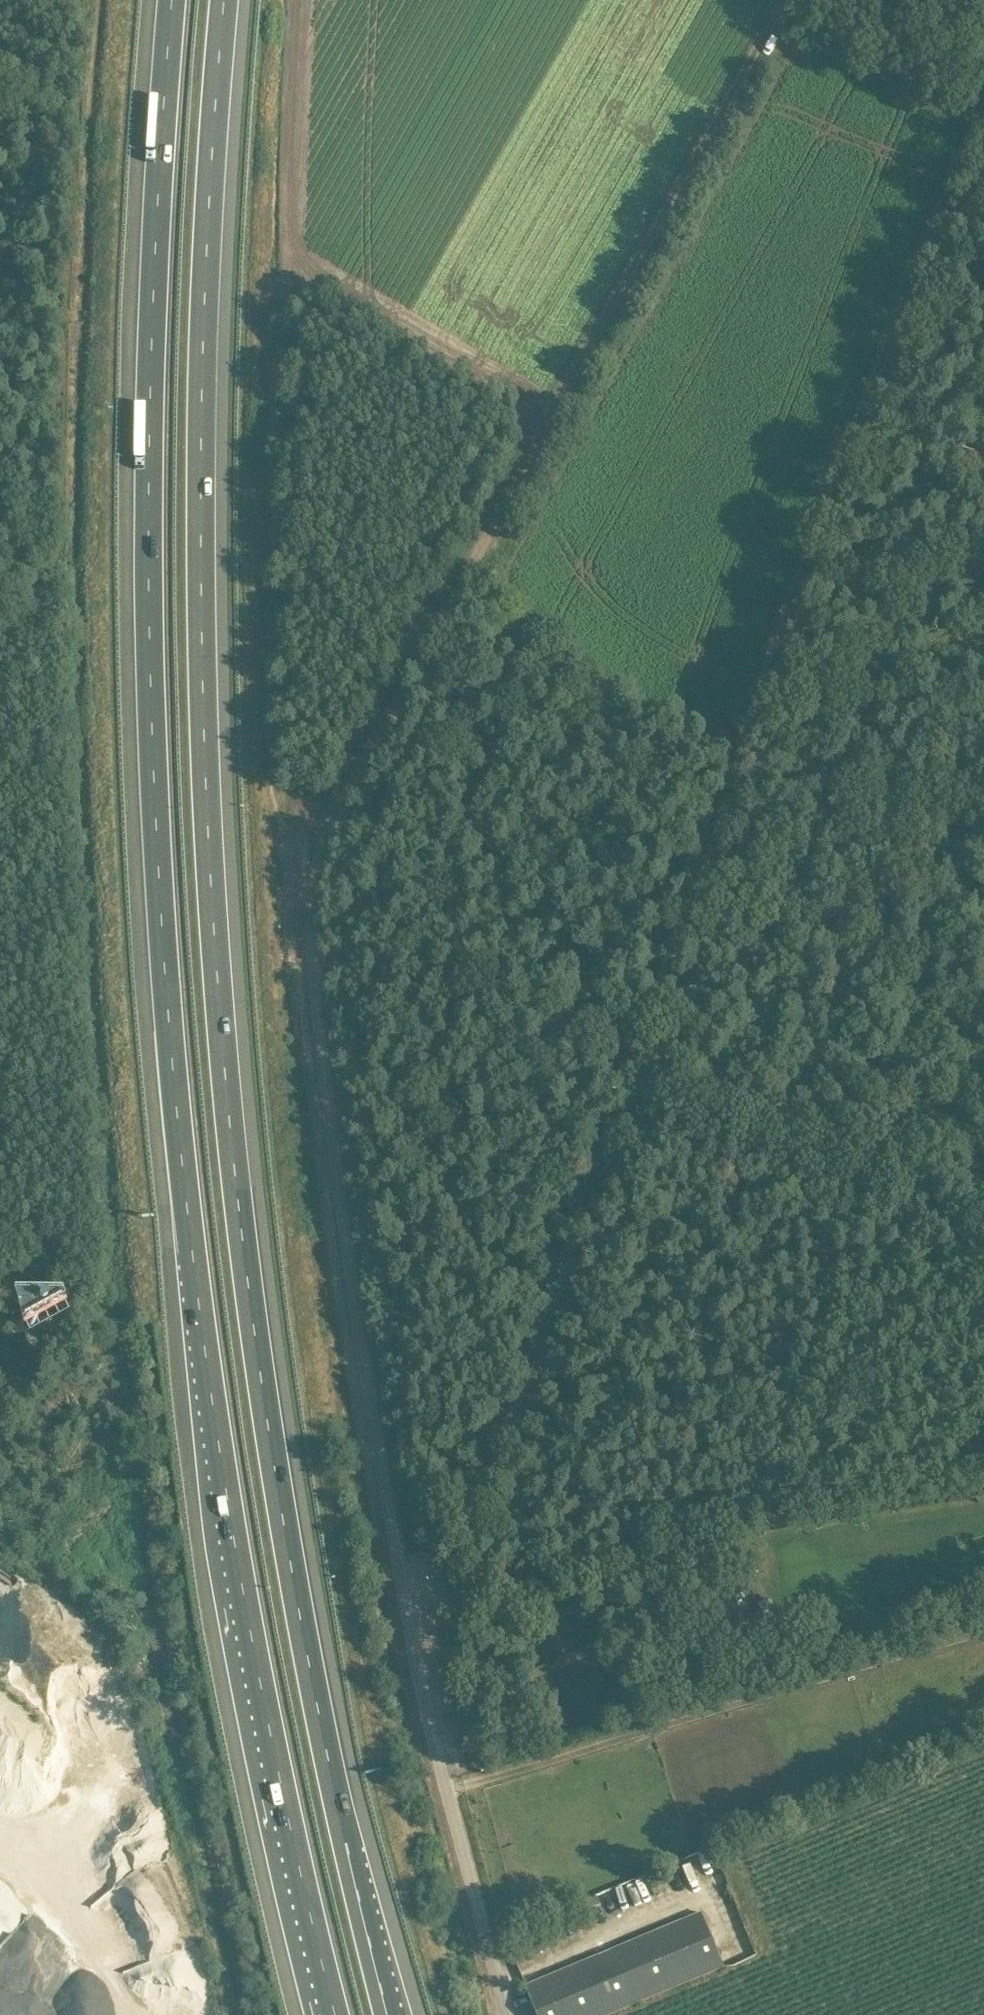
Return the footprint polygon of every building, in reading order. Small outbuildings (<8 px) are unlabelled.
[(726,1967),(703,1913),(526,1987),(538,2014),(609,2014),(726,1967)]
